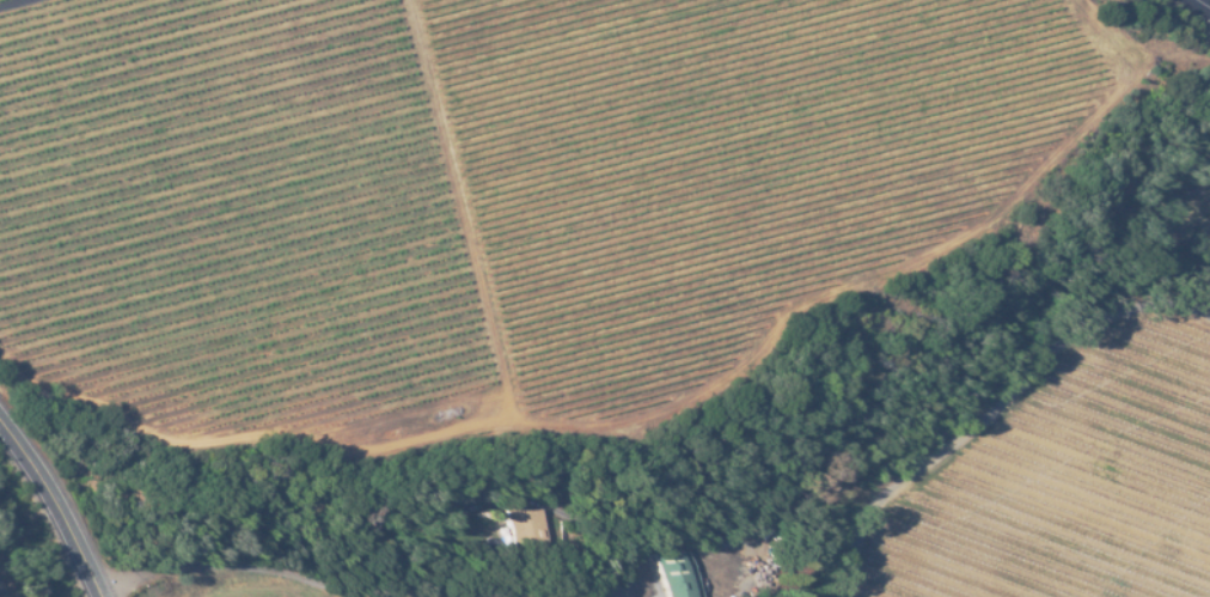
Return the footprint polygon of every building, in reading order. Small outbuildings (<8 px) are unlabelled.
[(546,550),(513,550),(514,510),(548,510),(546,550)] [(701,549),(705,596),(670,596),(666,553),(701,549)] [(557,561),(546,561),(546,552),(558,552),(557,561)]
